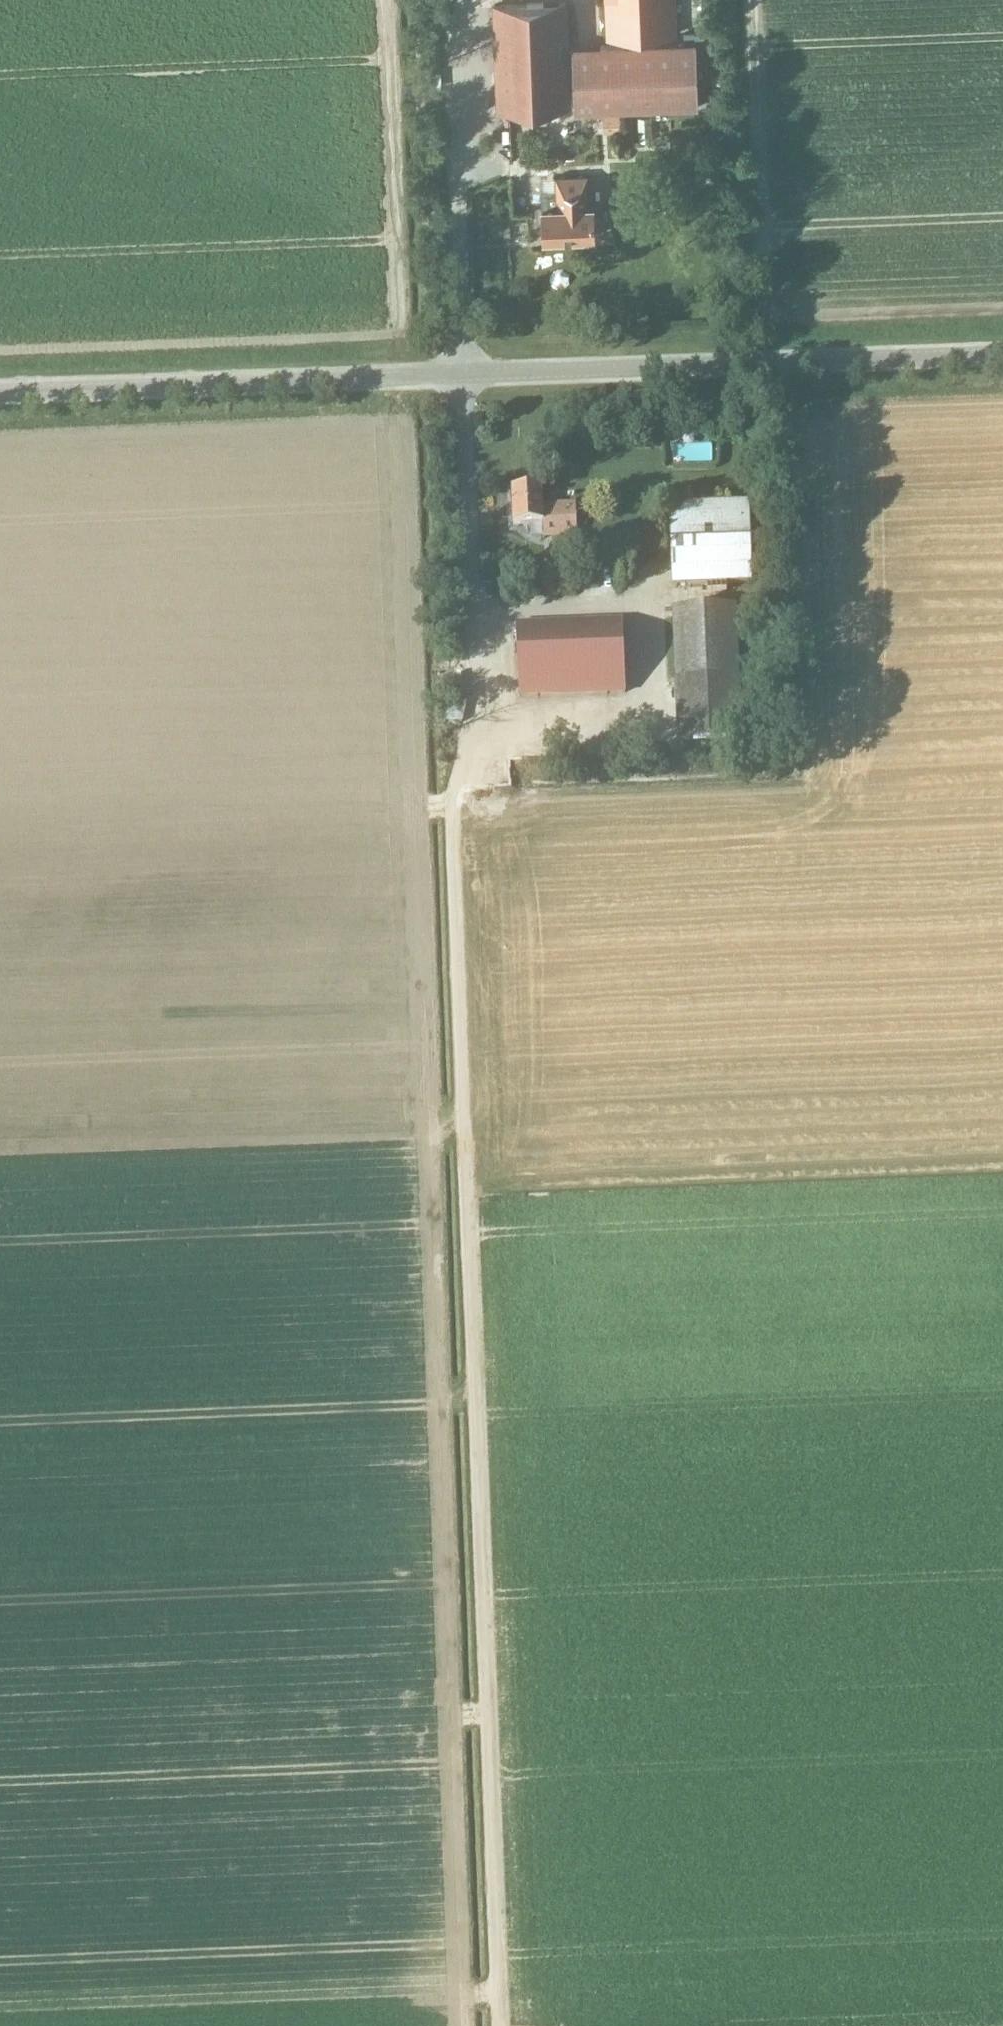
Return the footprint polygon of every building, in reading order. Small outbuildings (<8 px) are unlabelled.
[(606,36),(675,34),(674,0),(605,0),(606,36)] [(571,46),(568,46),(566,1),(493,4),(497,109),(574,106),(574,111),(698,107),(698,105),(711,105),(710,70),(702,70),(702,64),(696,64),(695,41),(571,45),(571,46)] [(546,156),(565,155),(564,143),(545,144),(546,156)] [(542,208),(544,238),(594,236),(593,206),(588,206),(587,176),(556,177),(557,207),(542,208)] [(543,519),(559,518),(559,505),(542,506),(542,488),(512,490),(513,524),(543,523),(543,519)] [(560,536),(588,534),(586,493),(559,494),(560,536)] [(671,587),(752,584),(749,502),(668,504),(671,587)] [(716,675),(718,740),(741,739),(736,607),(673,609),(676,677),(716,675)] [(520,697),(625,693),(622,620),(517,624),(520,697)] [(675,742),(718,740),(716,675),(676,677),(673,677),(675,742)]
